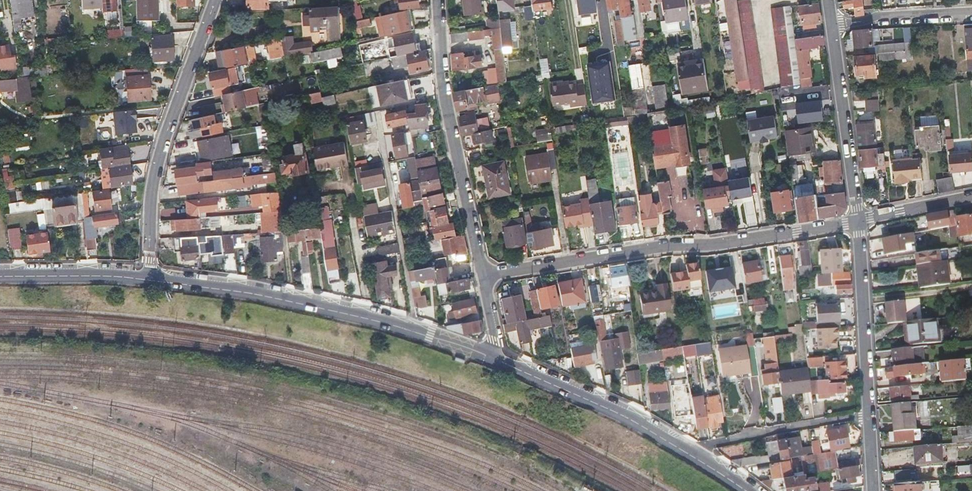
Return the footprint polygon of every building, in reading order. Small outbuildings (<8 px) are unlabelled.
[(13,19),(34,16),(32,0),(10,0),(13,19)] [(102,11),(115,10),(114,0),(106,0),(106,2),(102,3),(102,11)] [(155,5),(155,0),(135,0),(136,22),(157,20),(155,5)] [(362,18),(359,5),(357,6),(356,0),(350,0),(354,20),(362,18)] [(466,15),(481,14),(479,0),(465,0),(466,15)] [(507,9),(515,8),(514,0),(498,0),(499,10),(507,9)] [(532,5),(534,16),(538,15),(543,15),(542,9),(551,7),(550,0),(532,0),(532,5)] [(596,0),(579,0),(580,12),(598,9),(596,0)] [(612,7),(617,7),(616,0),(606,0),(608,8),(612,7)] [(631,12),(631,10),(634,10),(633,4),(631,5),(630,0),(618,0),(621,15),(622,25),(624,38),(633,36),(630,14),(631,14),(631,12)] [(640,9),(650,8),(649,0),(639,0),(640,9)] [(661,23),(689,19),(686,0),(657,0),(661,23)] [(738,80),(749,79),(738,0),(727,0),(738,80)] [(749,79),(750,84),(752,95),(765,92),(757,42),(752,0),(738,0),(749,79)] [(855,12),(855,14),(864,13),(864,11),(863,0),(849,0),(844,1),(838,2),(839,8),(854,7),(854,9),(855,12)] [(818,3),(808,4),(799,5),(801,23),(821,21),(818,3)] [(534,19),(534,16),(532,5),(524,6),(525,20),(534,19)] [(307,14),(304,15),(301,15),(301,25),(307,25),(308,40),(336,39),(335,7),(306,9),(307,14)] [(783,8),(787,35),(793,34),(789,7),(783,8)] [(776,50),(782,89),(795,86),(787,35),(783,8),(771,9),(776,50)] [(408,9),(394,11),(381,14),(385,34),(412,28),(408,9)] [(505,16),(500,17),(500,19),(501,25),(504,58),(514,57),(512,40),(517,39),(515,27),(510,27),(510,20),(505,20),(505,16)] [(368,17),(362,18),(354,20),(355,25),(370,22),(368,17)] [(487,20),(488,27),(501,25),(500,19),(487,20)] [(123,22),(103,23),(105,39),(124,37),(123,31),(123,22)] [(488,27),(485,28),(482,28),(483,34),(492,32),(493,48),(495,48),(498,82),(507,80),(504,58),(501,25),(488,27)] [(855,47),(864,46),(872,45),(871,29),(854,31),(855,47)] [(451,34),(451,38),(451,42),(469,39),(467,31),(451,34)] [(397,48),(398,53),(405,51),(416,49),(412,32),(395,36),(397,48)] [(151,61),(161,61),(172,60),(170,36),(149,38),(150,51),(151,61)] [(281,36),(271,38),(275,56),(284,54),(281,36)] [(824,44),(823,36),(799,39),(800,49),(795,50),(800,79),(813,77),(809,48),(820,46),(819,44),(824,44)] [(72,37),(44,41),(45,46),(72,43),(72,37)] [(266,39),(270,57),(275,56),(271,38),(266,39)] [(243,43),(247,62),(255,60),(252,42),(243,43)] [(243,43),(229,46),(216,48),(218,58),(224,57),(226,66),(247,62),(243,43)] [(312,49),(313,54),(314,59),(341,53),(339,43),(312,49)] [(878,45),(879,53),(904,50),(904,49),(904,48),(904,43),(878,45)] [(12,58),(10,58),(9,49),(0,50),(0,68),(2,68),(3,70),(15,68),(14,58),(12,58)] [(390,54),(393,66),(407,63),(410,76),(429,72),(424,49),(405,53),(405,51),(398,53),(390,54)] [(904,50),(879,53),(879,61),(905,59),(905,57),(905,54),(904,50)] [(482,64),(482,59),(481,54),(476,55),(475,51),(452,54),(452,69),(482,64)] [(394,71),(393,66),(390,54),(374,58),(375,61),(374,62),(376,74),(394,71)] [(867,73),(867,74),(867,75),(875,74),(873,56),(853,57),(855,74),(867,73)] [(224,57),(218,58),(220,67),(226,66),(224,57)] [(703,57),(690,59),(678,61),(682,86),(707,82),(703,57)] [(33,66),(20,67),(22,77),(29,77),(49,75),(47,65),(33,66)] [(238,81),(236,66),(211,71),(216,95),(223,93),(231,91),(230,83),(238,81)] [(149,100),(147,68),(112,70),(113,78),(126,77),(127,91),(121,92),(122,101),(128,101),(149,100)] [(376,74),(377,83),(401,78),(399,69),(394,71),(376,74)] [(31,101),(29,77),(22,77),(16,78),(16,80),(0,81),(0,93),(16,92),(17,102),(31,101)] [(401,78),(377,83),(376,83),(380,103),(410,96),(406,77),(401,78)] [(666,94),(665,88),(664,81),(658,82),(658,85),(653,85),(657,111),(669,109),(666,94)] [(305,84),(306,92),(319,89),(317,82),(305,84)] [(558,83),(561,104),(570,103),(571,107),(588,104),(585,84),(577,85),(576,83),(561,86),(560,82),(558,83)] [(683,92),(708,88),(707,82),(682,86),(683,92)] [(553,105),(561,104),(558,83),(550,84),(553,105)] [(457,109),(462,108),(468,108),(467,103),(485,99),(483,86),(459,91),(454,92),(457,109)] [(644,86),(632,88),(636,114),(648,112),(644,86)] [(258,102),(254,87),(243,89),(246,105),(258,102)] [(231,91),(223,93),(226,109),(246,105),(243,89),(231,91)] [(320,95),(321,99),(322,103),(335,100),(334,92),(320,95)] [(284,100),(285,102),(296,100),(295,94),(284,97),(284,100)] [(675,108),(682,107),(689,106),(687,97),(674,99),(675,108)] [(288,115),(286,108),(285,102),(284,100),(270,103),(270,107),(265,108),(267,120),(288,115)] [(794,125),(822,121),(819,100),(791,104),(794,125)] [(879,100),(873,101),(867,102),(868,112),(880,111),(879,100)] [(385,106),(386,113),(404,110),(402,103),(385,106)] [(415,113),(405,115),(407,122),(408,129),(427,125),(423,104),(414,106),(415,113)] [(134,119),(133,109),(111,111),(114,134),(135,132),(133,119),(134,119)] [(374,122),(372,109),(364,111),(366,123),(374,122)] [(669,109),(657,111),(648,112),(650,130),(671,127),(669,109)] [(407,122),(405,115),(404,110),(386,113),(385,113),(387,125),(407,122)] [(215,121),(213,112),(192,116),(195,128),(201,127),(203,134),(223,130),(220,120),(215,121)] [(491,128),(478,131),(474,114),(460,116),(463,134),(473,132),(475,143),(493,139),(491,128)] [(954,151),(953,143),(952,134),(949,135),(948,115),(943,116),(946,152),(954,151)] [(348,139),(357,138),(365,136),(362,117),(345,120),(348,139)] [(605,118),(606,123),(606,127),(619,125),(618,117),(605,118)] [(774,118),(746,121),(750,142),(760,141),(768,140),(778,139),(774,118)] [(260,143),(270,141),(267,122),(257,124),(260,143)] [(918,128),(916,128),(914,128),(916,146),(924,146),(928,150),(941,149),(938,123),(918,125),(918,128)] [(858,126),(860,150),(876,148),(874,124),(858,126)] [(656,165),(673,162),(690,159),(684,125),(671,127),(650,130),(656,165)] [(812,128),(807,129),(811,153),(813,152),(815,152),(812,128)] [(811,153),(807,129),(786,133),(790,155),(788,156),(789,161),(812,159),(811,153)] [(406,131),(400,131),(395,132),(399,153),(409,151),(406,131)] [(227,133),(207,137),(197,139),(200,158),(230,152),(227,133)] [(330,143),(334,163),(345,161),(341,141),(330,143)] [(284,157),(285,160),(286,164),(283,164),(284,172),(291,170),(291,174),(308,171),(302,142),(294,144),(296,155),(284,157)] [(330,143),(327,143),(312,146),(316,166),(334,163),(330,143)] [(99,168),(106,167),(127,164),(127,162),(126,162),(124,150),(120,150),(119,147),(97,150),(98,161),(99,168)] [(884,147),(876,148),(860,150),(861,166),(886,165),(884,147)] [(544,179),(530,182),(552,179),(551,170),(557,169),(554,148),(548,150),(548,154),(539,155),(544,179)] [(971,153),(951,155),(953,172),(971,170),(971,155),(971,153)] [(412,175),(417,174),(416,169),(413,158),(413,154),(408,154),(412,175)] [(417,178),(420,190),(439,186),(437,178),(436,173),(435,165),(434,166),(432,154),(413,158),(416,169),(417,174),(417,178)] [(527,157),(530,182),(544,179),(539,155),(537,156),(527,157)] [(923,178),(920,156),(913,157),(893,159),(895,185),(914,183),(913,179),(923,178)] [(178,183),(191,181),(202,179),(201,173),(211,172),(210,158),(192,161),(193,170),(177,172),(178,183)] [(821,176),(823,176),(826,176),(826,181),(827,181),(836,180),(837,184),(841,183),(840,180),(843,179),(840,160),(824,161),(825,169),(820,169),(821,176)] [(147,161),(139,162),(131,163),(132,169),(146,167),(147,161)] [(503,161),(493,163),(483,165),(488,196),(508,192),(503,161)] [(361,170),(360,163),(353,164),(357,188),(383,183),(380,167),(361,170)] [(127,164),(106,167),(108,184),(109,188),(130,184),(127,164)] [(218,169),(219,177),(248,174),(247,166),(218,169)] [(792,185),(795,184),(798,184),(795,168),(790,168),(792,185)] [(719,188),(713,189),(705,191),(708,207),(714,206),(715,210),(723,209),(722,204),(728,203),(726,194),(731,193),(726,169),(716,171),(719,188)] [(202,179),(191,181),(191,185),(203,189),(210,188),(212,188),(251,183),(256,182),(255,179),(258,179),(275,176),(274,170),(248,174),(219,177),(202,179)] [(952,176),(944,178),(947,192),(955,190),(952,176)] [(421,195),(420,190),(417,178),(402,181),(406,203),(416,201),(416,198),(421,197),(421,195)] [(947,192),(944,178),(937,179),(940,193),(947,192)] [(260,190),(258,179),(255,179),(256,182),(251,183),(252,190),(260,190)] [(613,211),(608,212),(603,212),(599,185),(598,185),(597,179),(587,180),(589,197),(593,223),(595,232),(616,228),(613,211)] [(669,211),(668,204),(667,197),(670,197),(668,182),(658,183),(661,201),(662,209),(663,212),(669,211)] [(819,218),(817,196),(816,195),(812,196),(811,186),(793,189),(798,221),(819,218)] [(261,210),(280,209),(277,189),(258,191),(261,210)] [(786,192),(773,194),(773,195),(775,211),(794,209),(792,195),(789,195),(789,190),(786,191),(786,192)] [(106,191),(98,192),(90,193),(93,211),(109,208),(106,191)] [(442,191),(421,195),(421,197),(422,202),(423,206),(429,205),(444,202),(442,191)] [(639,194),(643,224),(659,222),(657,210),(662,209),(661,201),(653,202),(652,192),(639,194)] [(844,192),(817,196),(819,218),(842,214),(847,207),(844,192)] [(50,208),(80,204),(79,195),(79,193),(48,198),(50,208)] [(186,199),(188,217),(200,216),(199,211),(213,209),(212,199),(216,199),(216,196),(186,199)] [(584,225),(593,223),(589,197),(581,199),(581,203),(563,206),(566,225),(578,223),(583,222),(584,225)] [(627,222),(633,221),(639,220),(635,197),(616,200),(620,228),(628,227),(627,222)] [(444,202),(429,205),(430,209),(433,224),(448,221),(446,211),(444,202)] [(361,205),(362,214),(377,211),(376,207),(375,203),(361,205)] [(80,204),(50,208),(44,209),(46,224),(47,229),(82,225),(82,217),(81,215),(81,210),(80,204)] [(377,211),(362,214),(366,235),(394,230),(390,209),(377,211)] [(84,217),(82,217),(82,225),(85,246),(86,250),(94,249),(93,238),(94,238),(93,226),(114,223),(113,213),(84,217)] [(296,213),(297,226),(315,225),(315,214),(302,215),(302,213),(296,213)] [(949,226),(948,220),(947,213),(927,217),(929,230),(949,226)] [(188,217),(180,218),(176,218),(177,229),(216,226),(215,215),(200,216),(188,217)] [(501,220),(506,245),(525,241),(521,217),(501,220)] [(969,237),(971,236),(971,217),(957,220),(960,238),(969,237)] [(525,225),(526,231),(539,229),(538,222),(530,224),(525,225)] [(432,235),(434,235),(435,234),(436,239),(455,235),(453,224),(431,228),(432,235)] [(305,228),(308,249),(314,248),(313,237),(322,237),(321,227),(305,228)] [(313,289),(308,249),(305,228),(288,230),(289,239),(302,238),(304,255),(300,255),(303,287),(313,289)] [(526,231),(529,247),(544,244),(544,242),(553,241),(551,230),(547,231),(547,233),(542,234),(541,228),(539,229),(526,231)] [(421,243),(430,241),(427,229),(422,230),(423,234),(419,234),(421,243)] [(276,234),(269,234),(261,235),(262,259),(278,259),(277,239),(283,238),(283,230),(276,231),(276,234)] [(47,231),(37,233),(26,234),(28,253),(49,251),(47,231)] [(234,233),(235,240),(235,247),(246,246),(245,232),(234,233)] [(199,240),(199,249),(211,249),(211,253),(236,252),(235,247),(235,240),(234,233),(206,234),(206,239),(199,240)] [(888,255),(897,253),(907,252),(905,245),(916,243),(914,233),(885,238),(888,255)] [(11,250),(20,249),(18,235),(10,237),(11,250)] [(200,259),(199,249),(199,240),(198,235),(172,236),(173,251),(180,250),(181,260),(200,259)] [(451,239),(447,240),(442,241),(445,253),(455,251),(455,254),(467,252),(463,235),(451,237),(451,239)] [(327,283),(332,282),(338,281),(333,237),(322,238),(327,283)] [(440,251),(438,239),(430,241),(431,248),(432,253),(440,251)] [(801,251),(799,252),(798,252),(800,276),(811,275),(807,240),(800,241),(801,251)] [(431,248),(430,241),(421,243),(422,249),(431,248)] [(398,251),(397,247),(396,243),(376,247),(378,255),(384,254),(398,251)] [(820,274),(827,273),(840,272),(838,248),(818,250),(820,274)] [(919,265),(942,262),(941,254),(945,254),(944,250),(917,254),(919,265)] [(385,259),(384,254),(378,255),(370,256),(371,262),(385,259)] [(786,290),(788,290),(789,289),(788,280),(793,279),(790,257),(780,259),(784,288),(786,288),(786,290)] [(385,275),(390,274),(394,273),(392,263),(386,265),(385,259),(371,262),(377,296),(388,294),(385,275)] [(445,260),(434,263),(434,265),(435,270),(447,268),(445,260)] [(947,261),(942,262),(919,265),(918,265),(920,277),(924,276),(925,287),(950,284),(947,261)] [(624,262),(616,263),(608,265),(611,287),(627,285),(624,262)] [(683,272),(686,289),(703,287),(699,262),(686,264),(687,271),(683,272)] [(760,275),(763,275),(765,275),(763,266),(759,266),(758,262),(743,264),(746,284),(761,282),(760,275)] [(437,277),(435,270),(434,265),(407,271),(410,282),(437,277)] [(449,280),(448,274),(447,268),(435,270),(437,277),(438,283),(449,280)] [(840,272),(827,273),(828,287),(834,287),(835,294),(850,293),(848,271),(840,272)] [(673,291),(686,289),(683,272),(670,274),(673,291)] [(467,277),(449,280),(438,283),(439,291),(468,286),(467,277)] [(558,284),(562,306),(571,304),(572,309),(585,306),(580,280),(558,284)] [(656,289),(650,290),(654,311),(669,309),(665,283),(655,284),(656,289)] [(740,298),(747,297),(746,284),(739,285),(740,298)] [(421,286),(414,288),(415,297),(423,296),(421,286)] [(553,286),(535,290),(539,308),(557,305),(553,286)] [(539,308),(535,290),(529,291),(534,316),(540,314),(539,308)] [(654,311),(650,290),(639,291),(642,313),(651,311),(654,311)] [(502,299),(507,323),(525,319),(519,295),(502,299)] [(465,317),(465,315),(465,312),(477,310),(475,299),(455,303),(458,319),(465,317)] [(886,303),(889,324),(904,322),(907,322),(905,301),(886,303)] [(765,304),(749,306),(750,312),(766,310),(765,304)] [(805,330),(814,329),(817,329),(837,327),(840,327),(839,305),(816,308),(817,324),(804,325),(805,330)] [(502,323),(503,327),(504,331),(517,329),(519,342),(533,340),(531,329),(547,326),(548,327),(551,327),(549,315),(525,319),(507,323),(502,323)] [(910,337),(908,337),(906,338),(906,346),(939,342),(936,318),(908,322),(910,337)] [(451,325),(450,327),(455,329),(465,332),(483,329),(481,319),(451,325)] [(607,345),(605,335),(603,325),(597,326),(601,350),(602,349),(605,367),(621,365),(618,346),(603,349),(603,346),(607,345)] [(837,327),(817,329),(818,348),(825,347),(838,346),(837,327)] [(764,385),(779,383),(778,372),(774,336),(763,338),(767,374),(762,375),(764,385)] [(749,344),(749,345),(750,347),(718,352),(723,381),(759,376),(754,343),(749,344)] [(593,344),(570,348),(573,366),(596,362),(593,344)] [(682,346),(660,349),(661,358),(683,355),(682,346)] [(805,349),(806,352),(806,358),(821,357),(822,357),(826,357),(825,347),(818,348),(805,349)] [(839,348),(840,356),(856,354),(856,347),(839,348)] [(893,350),(895,368),(915,366),(926,364),(927,364),(925,347),(893,350)] [(660,349),(637,353),(638,363),(661,359),(661,358),(660,349)] [(821,357),(806,358),(807,367),(823,366),(822,357),(821,357)] [(964,360),(952,362),(941,363),(943,383),(966,381),(964,360)] [(844,361),(838,362),(832,362),(826,363),(828,380),(843,379),(846,378),(844,361)] [(915,366),(895,368),(888,369),(889,379),(927,375),(926,364),(915,366)] [(627,385),(641,384),(639,369),(625,371),(627,385)] [(778,372),(779,383),(781,394),(810,391),(809,381),(808,369),(778,372)] [(809,381),(810,391),(810,394),(845,392),(844,383),(828,384),(828,380),(809,381)] [(651,410),(669,407),(665,381),(647,384),(651,410)] [(674,418),(693,415),(690,399),(688,387),(670,389),(674,418)] [(908,387),(900,388),(891,389),(892,402),(914,400),(913,393),(909,393),(908,387)] [(703,406),(706,427),(710,426),(710,429),(718,428),(716,422),(722,422),(718,396),(706,397),(707,403),(702,403),(703,406)] [(695,428),(706,427),(703,406),(697,406),(696,398),(690,399),(693,415),(695,428)] [(782,401),(776,402),(771,402),(774,417),(783,415),(782,401)] [(896,431),(918,430),(916,412),(912,412),(911,403),(894,404),(896,431)] [(931,429),(918,430),(896,431),(891,432),(891,443),(897,442),(897,443),(932,440),(931,429)] [(849,441),(848,438),(848,435),(844,436),(843,430),(826,433),(827,442),(819,443),(820,454),(829,453),(829,451),(847,448),(846,442),(849,441)] [(739,467),(788,459),(785,439),(784,433),(776,435),(779,454),(731,461),(739,467)] [(785,439),(788,459),(801,457),(803,457),(803,454),(797,454),(794,438),(785,439)] [(915,447),(916,455),(917,463),(943,461),(942,445),(915,447)] [(943,452),(944,460),(952,459),(951,451),(943,452)] [(801,457),(803,474),(813,473),(825,471),(838,469),(837,463),(835,452),(829,453),(820,454),(803,457),(801,457)] [(857,459),(837,463),(838,469),(856,466),(858,466),(857,459)] [(782,477),(789,476),(787,462),(769,465),(771,479),(773,479),(782,477)] [(846,479),(846,482),(847,484),(854,483),(853,478),(857,477),(856,466),(838,469),(840,480),(846,479)] [(896,470),(896,475),(897,480),(912,479),(911,469),(896,470)] [(826,479),(825,471),(813,473),(814,478),(815,480),(826,479)] [(789,476),(782,477),(784,490),(804,490),(803,488),(816,487),(815,480),(814,478),(802,480),(801,474),(789,476)] [(770,488),(773,479),(771,479),(759,481),(770,488)] [(815,480),(816,487),(816,490),(821,490),(827,490),(826,479),(815,480)] [(908,483),(896,484),(896,490),(921,490),(920,482),(908,483)]
